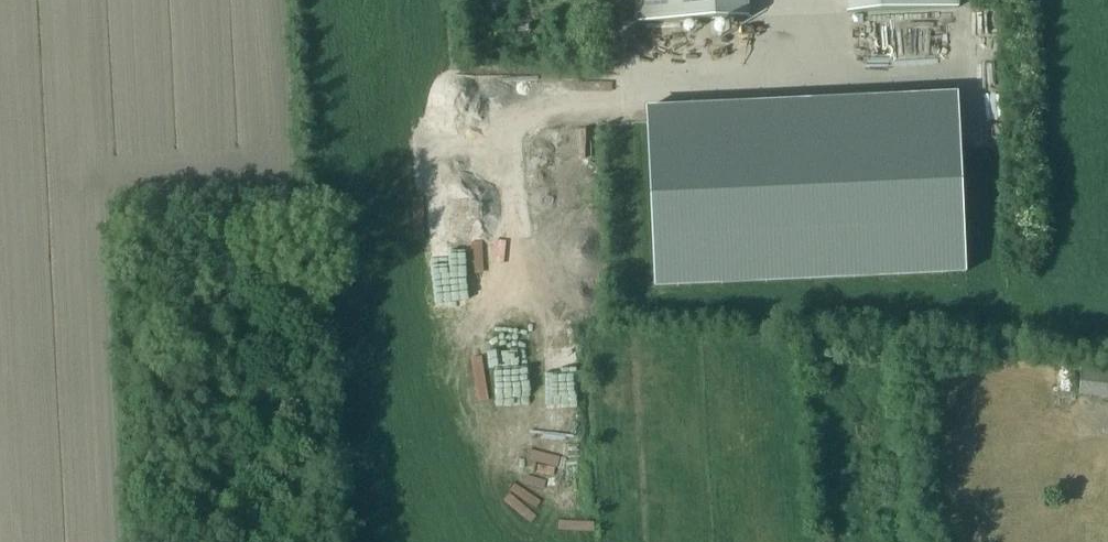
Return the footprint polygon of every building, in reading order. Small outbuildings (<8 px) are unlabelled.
[(746,0),(636,0),(637,22),(747,17),(746,0)] [(847,13),(958,7),(957,0),(846,0),(847,13)] [(965,273),(956,95),(646,109),(654,287),(965,273)]
